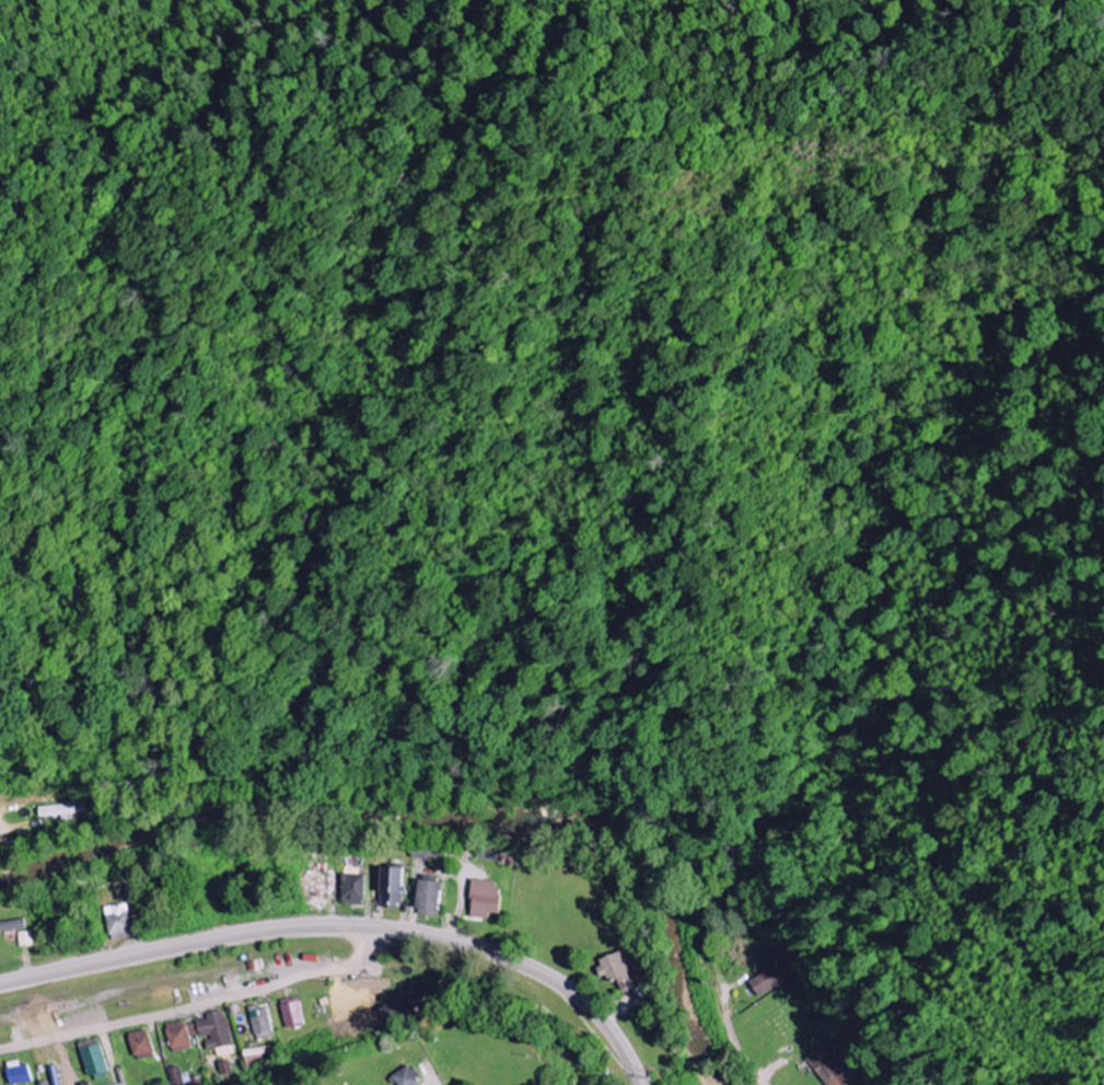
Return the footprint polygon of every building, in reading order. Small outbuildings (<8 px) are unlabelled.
[(40,808),(41,819),(88,814),(87,803),(40,808)] [(404,868),(381,867),(380,907),(403,907),(404,868)] [(341,905),(363,906),(364,875),(342,874),(341,905)] [(442,883),(420,880),(415,914),(437,917),(442,883)] [(499,882),(471,881),(469,917),(487,919),(488,914),(497,914),(499,882)] [(110,941),(133,937),(126,903),(104,908),(110,941)] [(24,919),(0,923),(0,933),(26,929),(24,919)] [(605,983),(618,979),(622,994),(639,989),(628,950),(598,958),(605,983)] [(749,981),(759,998),(790,978),(780,961),(749,981)] [(381,1007),(386,1021),(396,1017),(399,1024),(416,1017),(414,1010),(427,1005),(423,994),(415,996),(412,988),(394,994),(397,1001),(381,1007)] [(277,1000),(280,1027),(298,1025),(295,998),(277,1000)] [(262,1005),(244,1009),(250,1040),(268,1036),(262,1005)] [(226,1046),(221,1012),(202,1014),(203,1021),(183,1024),(185,1040),(200,1038),(201,1049),(226,1046)] [(161,1025),(166,1052),(186,1048),(181,1022),(161,1025)] [(148,1056),(142,1030),(123,1035),(129,1060),(148,1056)] [(75,1044),(79,1076),(100,1073),(96,1041),(75,1044)] [(237,1051),(240,1067),(275,1061),(272,1045),(237,1051)] [(827,1084),(847,1084),(851,1082),(821,1047),(805,1060),(827,1084)] [(3,1084),(10,1084),(25,1082),(20,1062),(0,1066),(0,1069),(3,1084)] [(388,1078),(392,1084),(393,1084),(396,1083),(398,1084),(416,1084),(421,1082),(410,1064),(388,1078)]
